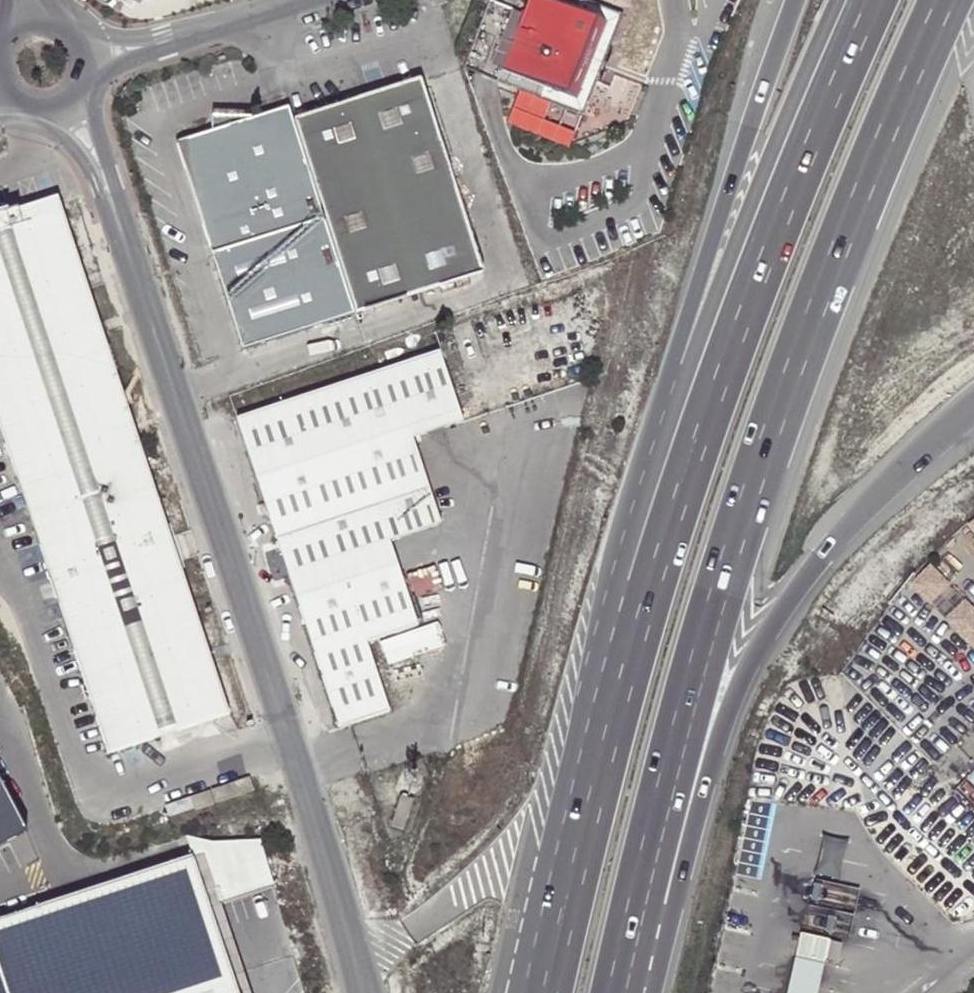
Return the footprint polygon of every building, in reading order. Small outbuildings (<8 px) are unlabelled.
[(455,4),(454,0),(432,0),(436,11),(455,4)] [(512,7),(493,0),(486,0),(462,65),(465,66),(497,81),(502,79),(507,66),(491,60),(512,7)] [(534,0),(515,0),(512,7),(491,60),(507,66),(534,0)] [(623,13),(593,0),(534,0),(507,66),(502,79),(516,85),(580,110),(583,111),(623,13)] [(418,75),(289,118),(324,221),(355,312),(483,269),(418,75)] [(580,110),(516,85),(503,122),(568,146),(580,110)] [(289,118),(284,104),(248,116),(208,116),(212,130),(175,142),(214,257),(324,221),(289,118)] [(58,198),(0,217),(0,428),(108,754),(229,715),(58,198)] [(355,312),(324,221),(214,257),(243,349),(355,312)] [(463,423),(439,351),(237,416),(339,729),(350,725),(388,713),(367,649),(421,631),(392,544),(438,529),(409,440),(463,423)] [(965,527),(973,539),(973,520),(965,527)] [(959,535),(936,557),(956,577),(973,559),(973,550),(959,535)] [(907,587),(927,607),(949,584),(929,565),(907,587)] [(973,655),(973,613),(962,601),(941,621),(973,655)] [(211,792),(216,806),(254,794),(250,781),(211,792)] [(27,840),(0,789),(0,854),(27,840)] [(216,806),(211,792),(164,808),(168,821),(216,806)] [(406,836),(418,806),(404,800),(392,830),(406,836)] [(195,863),(210,907),(277,885),(261,840),(187,837),(195,863)] [(844,841),(825,837),(816,876),(835,880),(844,841)] [(0,926),(0,992),(237,992),(210,907),(195,863),(0,926)] [(828,943),(797,936),(791,960),(823,967),(828,943)] [(823,967),(791,960),(784,992),(817,992),(823,967)]
